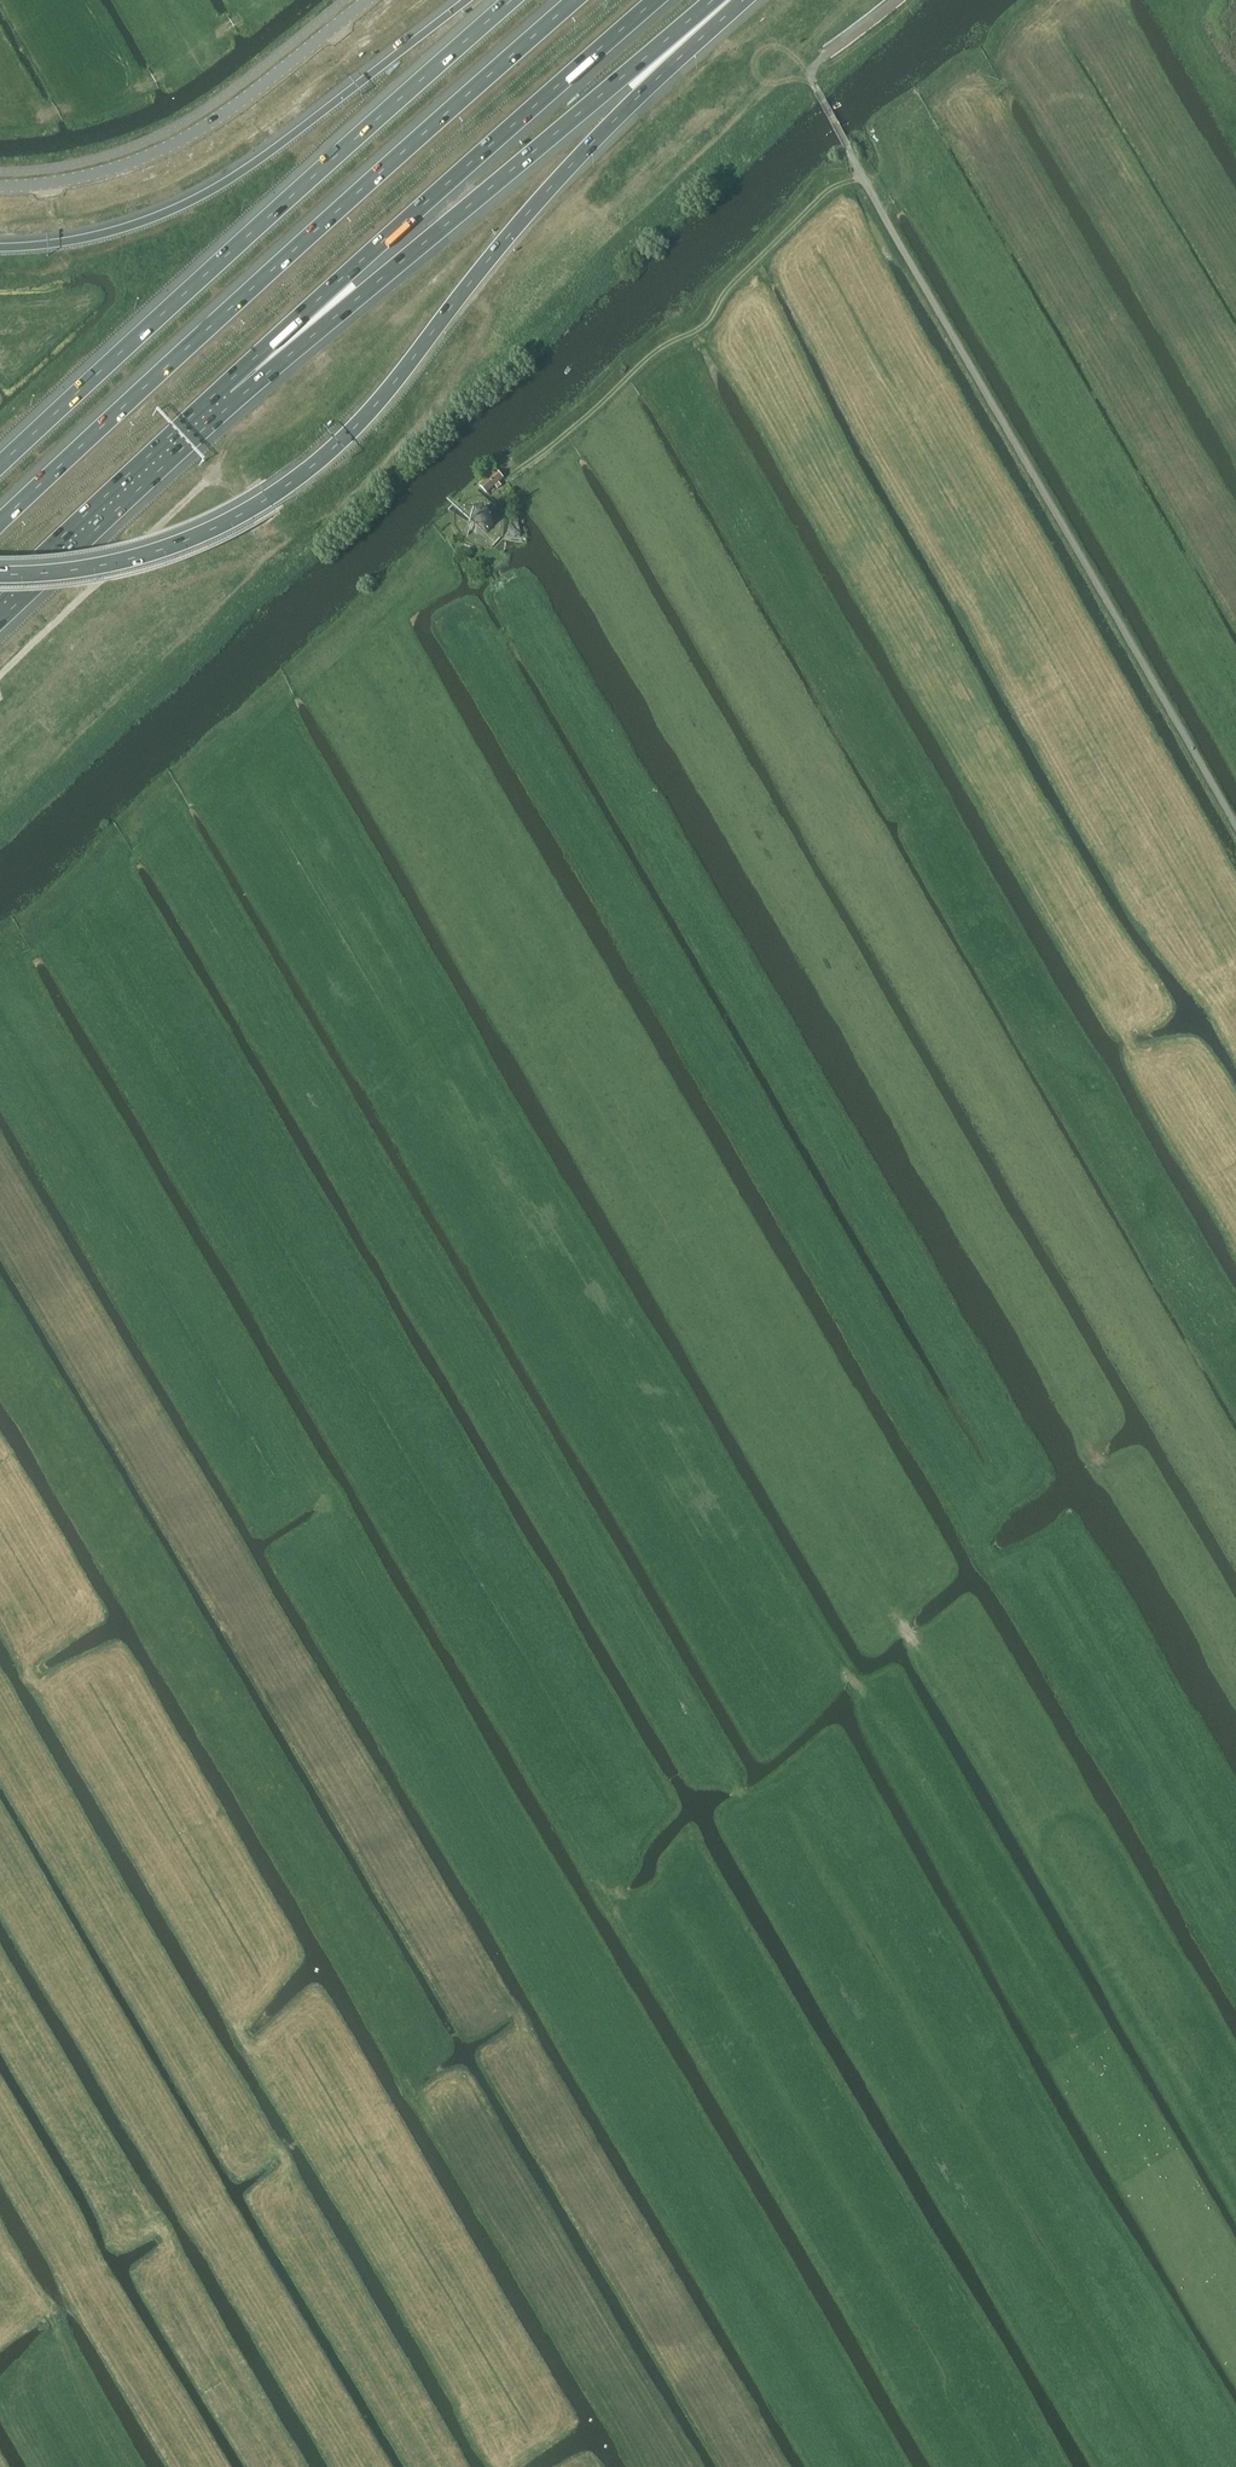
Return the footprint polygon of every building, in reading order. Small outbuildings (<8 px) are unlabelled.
[(485,493),(501,478),(495,472),(479,486),(485,493)] [(488,534),(494,526),(492,524),(491,515),(484,509),(474,510),(468,517),(469,527),(476,533),(486,532),(488,534)] [(517,514),(511,515),(512,522),(514,522),(520,521),(519,516),(518,516),(517,514)] [(512,529),(510,530),(511,538),(522,535),(519,522),(512,524),(512,529)]
